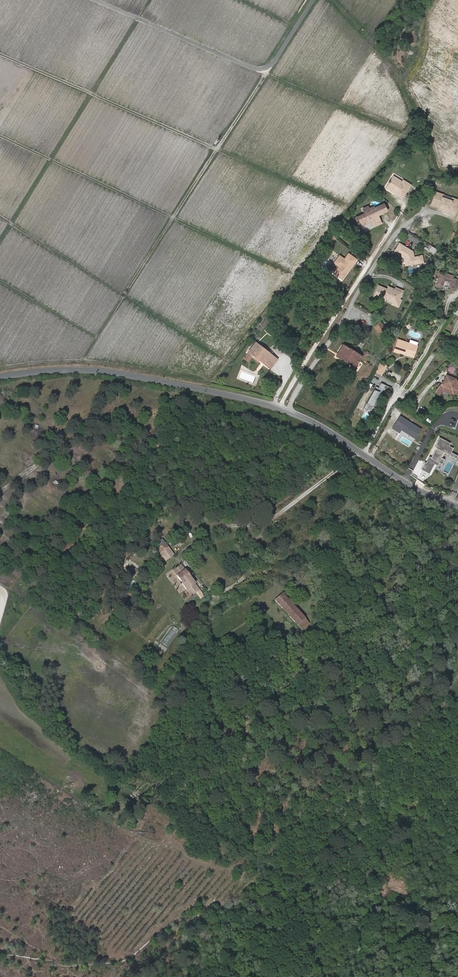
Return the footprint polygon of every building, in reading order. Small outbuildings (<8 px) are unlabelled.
[(392,178),(385,188),(392,193),(393,192),(395,193),(394,194),(402,199),(411,186),(403,181),(402,182),(401,184),(392,178)] [(436,192),(431,204),(444,209),(448,210),(449,208),(455,211),(457,203),(457,200),(452,198),(451,201),(442,197),(443,194),(436,192)] [(363,217),(356,221),(359,227),(373,220),(376,226),(382,223),(378,215),(386,212),(383,205),(374,209),(373,207),(369,209),(368,207),(363,209),(365,214),(362,215),(363,217)] [(412,252),(399,244),(394,252),(403,258),(405,266),(415,263),(415,264),(423,262),(422,255),(414,257),(412,252)] [(334,274),(342,280),(347,273),(346,272),(349,268),(351,268),(356,260),(348,254),(344,259),(339,256),(334,263),(339,267),(334,274)] [(434,282),(435,282),(435,285),(436,287),(437,288),(440,288),(442,287),(444,281),(444,280),(447,280),(449,281),(449,282),(448,287),(456,289),(457,281),(457,279),(451,278),(451,276),(443,274),(442,275),(438,274),(436,279),(435,279),(434,282)] [(378,286),(374,297),(382,301),(383,299),(392,302),(399,300),(402,291),(395,288),(394,290),(391,288),(390,291),(387,290),(378,286)] [(389,334),(379,322),(376,326),(385,337),(386,336),(389,334)] [(417,346),(398,340),(394,351),(403,354),(404,352),(414,355),(417,346)] [(255,343),(248,352),(269,368),(277,359),(255,343)] [(343,361),(354,368),(361,356),(343,345),(337,354),(344,359),(343,361)] [(381,375),(386,366),(380,363),(375,371),(381,375)] [(453,374),(448,372),(447,377),(446,376),(444,380),(442,385),(441,384),(439,386),(437,387),(436,388),(435,391),(439,394),(442,390),(445,392),(449,393),(452,392),(455,390),(456,387),(456,383),(454,379),(452,378),(453,374)] [(375,386),(363,408),(365,409),(368,404),(371,406),(377,395),(379,397),(385,385),(381,383),(378,388),(375,386)] [(445,392),(444,393),(449,395),(453,395),(457,391),(457,389),(457,386),(456,383),(456,387),(455,390),(452,392),(449,393),(445,392)] [(420,430),(399,416),(391,428),(399,433),(401,430),(414,439),(420,430)] [(425,463),(421,470),(429,474),(433,467),(430,466),(431,463),(434,464),(437,466),(439,463),(442,465),(444,460),(440,458),(443,452),(456,459),(457,456),(451,453),(453,449),(449,447),(450,444),(439,438),(434,447),(436,448),(431,458),(429,457),(426,463),(425,463)] [(167,549),(165,551),(171,559),(174,557),(175,559),(177,558),(176,556),(179,554),(173,545),(167,549)] [(203,588),(185,564),(176,570),(193,594),(203,588)] [(278,600),(298,624),(306,618),(300,611),(285,593),(278,600)] [(306,618),(298,624),(303,629),(310,624),(306,618)] [(162,642),(167,646),(179,630),(174,626),(162,642)]
